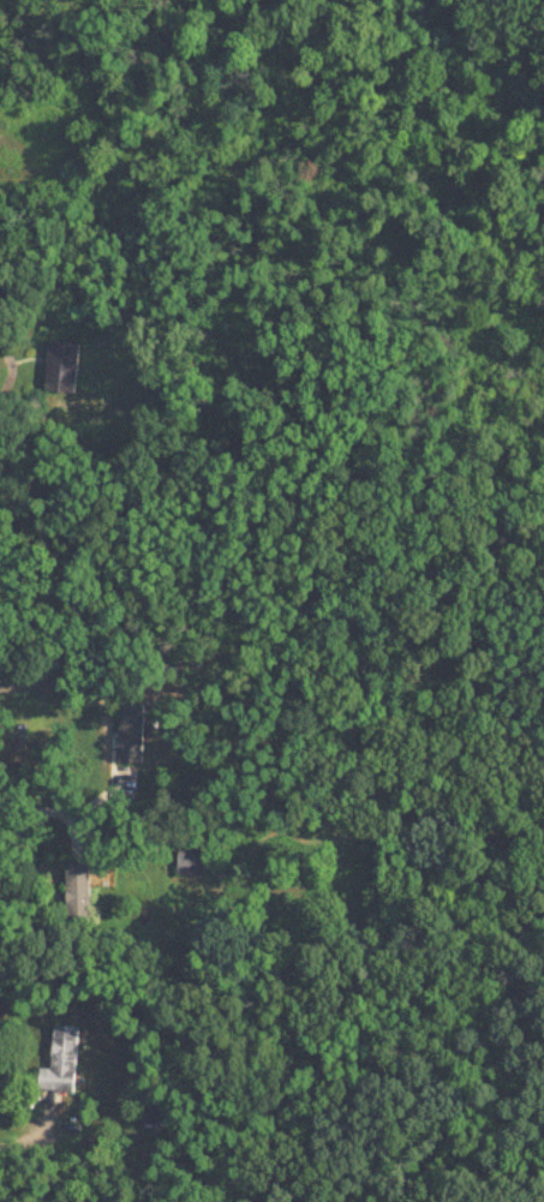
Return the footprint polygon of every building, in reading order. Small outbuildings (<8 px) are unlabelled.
[(86,344),(60,339),(52,388),(77,393),(86,344)] [(204,881),(213,854),(187,846),(178,872),(204,881)] [(95,923),(95,865),(70,865),(70,923),(95,923)] [(84,1028),(59,1026),(56,1069),(45,1068),(43,1091),(79,1093),(84,1028)]
